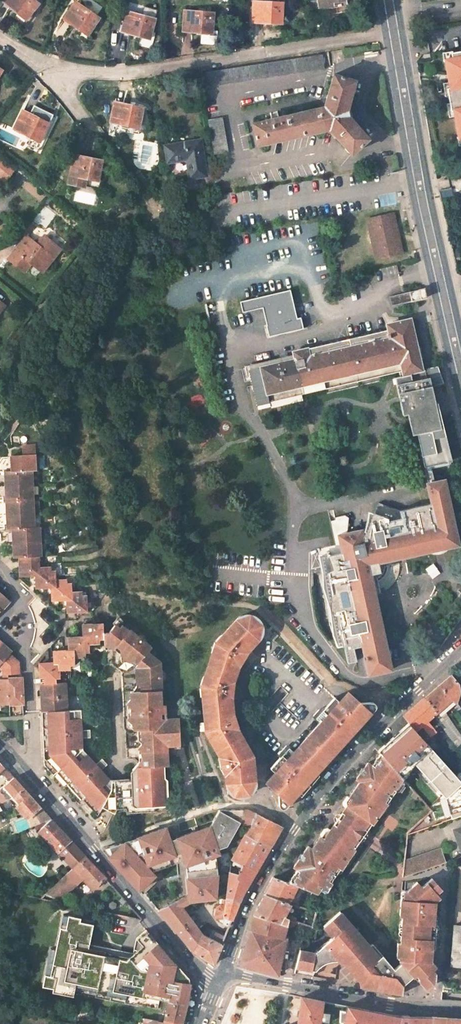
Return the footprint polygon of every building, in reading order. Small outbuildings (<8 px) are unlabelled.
[(35,0),(5,0),(3,2),(17,12),(26,19),(31,13),(39,3),(35,0)] [(348,0),(344,0),(344,1),(332,3),(333,5),(322,7),(323,10),(348,5),(348,0)] [(99,18),(76,1),(64,18),(88,35),(99,18)] [(281,23),(282,3),(253,1),(252,22),(281,23)] [(211,33),(213,12),(185,10),(183,31),(211,33)] [(155,18),(127,11),(122,31),(149,39),(155,18)] [(17,12),(13,18),(25,27),(34,15),(31,13),(26,19),(17,12)] [(440,50),(453,141),(460,139),(460,47),(440,50)] [(324,69),(321,55),(200,74),(203,89),(324,69)] [(252,123),(257,146),(329,129),(351,154),(368,139),(347,115),(346,110),(355,81),(333,74),(324,107),(252,123)] [(139,128),(143,108),(115,101),(110,122),(139,128)] [(42,135),(49,123),(22,110),(13,128),(24,134),(24,135),(30,138),(28,142),(40,147),(45,136),(42,135)] [(222,117),(207,119),(213,155),(228,152),(222,117)] [(191,178),(206,176),(200,141),(165,146),(168,162),(187,159),(191,178)] [(97,181),(102,160),(74,154),(68,183),(84,186),(85,185),(86,178),(97,181)] [(0,157),(0,178),(4,181),(14,169),(0,157)] [(97,181),(86,178),(85,185),(96,187),(97,181)] [(41,228),(53,212),(41,203),(29,218),(41,228)] [(378,217),(367,219),(370,231),(373,231),(376,246),(374,246),(376,258),(386,256),(386,255),(392,253),(393,255),(403,253),(400,240),(398,241),(397,239),(399,239),(397,227),(395,228),(394,226),(397,226),(394,213),(384,215),(384,217),(378,218),(378,217)] [(30,263),(43,273),(54,258),(61,251),(43,236),(37,244),(27,236),(9,259),(24,271),(30,263)] [(390,296),(392,306),(420,299),(426,297),(424,288),(417,289),(390,296)] [(296,318),(292,301),(294,300),(291,290),(241,301),(243,312),(265,307),(269,325),(265,325),(268,337),(303,329),(301,317),(298,318),(296,318)] [(388,338),(309,356),(308,348),(292,352),(293,354),(274,359),(283,398),(283,399),(398,371),(400,376),(403,376),(403,375),(410,373),(422,370),(410,318),(385,324),(387,330),(388,338)] [(387,330),(308,348),(309,356),(388,338),(387,330)] [(247,365),(257,404),(258,409),(269,407),(268,402),(283,399),(283,398),(274,359),(247,365)] [(430,368),(425,369),(428,386),(431,385),(436,384),(443,383),(437,367),(430,368)] [(425,369),(422,370),(410,373),(430,465),(448,461),(435,402),(431,385),(428,386),(427,378),(425,369)] [(410,373),(403,375),(403,376),(412,416),(426,483),(434,481),(430,465),(410,373)] [(394,378),(403,418),(412,416),(403,376),(400,376),(394,378)] [(22,446),(23,456),(35,455),(34,445),(22,446)] [(37,470),(36,455),(35,455),(26,456),(23,456),(9,457),(10,471),(4,471),(7,525),(7,529),(11,529),(12,549),(13,552),(13,558),(18,557),(19,565),(19,576),(35,576),(35,581),(35,589),(51,588),(51,594),(51,601),(66,600),(67,606),(67,613),(87,611),(86,595),(82,596),(82,591),(72,591),(71,583),(67,583),(67,579),(56,579),(55,571),(51,571),(51,566),(40,567),(39,559),(35,559),(35,556),(39,556),(41,556),(39,526),(34,526),(32,470),(37,470)] [(0,457),(0,464),(1,464),(1,472),(0,472),(0,473),(0,475),(0,497),(1,497),(1,503),(0,503),(0,525),(3,525),(7,525),(4,471),(10,471),(9,457),(0,457)] [(391,670),(368,565),(458,545),(444,479),(434,481),(426,483),(430,501),(435,524),(363,540),(362,535),(361,529),(347,532),(338,535),(350,590),(361,644),(368,675),(388,670),(391,670)] [(435,524),(430,501),(401,508),(400,509),(379,502),(376,511),(368,508),(368,517),(364,527),(366,529),(364,533),(362,535),(363,540),(435,524)] [(361,644),(338,535),(347,532),(348,517),(345,515),(335,517),(335,519),(329,521),(335,546),(319,549),(322,571),(323,585),(330,607),(332,630),(337,645),(343,645),(347,662),(356,660),(353,646),(361,644)] [(8,547),(12,549),(11,529),(7,529),(7,525),(3,525),(3,528),(0,528),(0,538),(0,540),(1,553),(5,553),(4,547),(8,547)] [(10,601),(0,592),(0,611),(5,607),(10,601)] [(46,607),(36,598),(28,606),(32,613),(33,616),(33,618),(35,626),(34,634),(33,640),(30,647),(38,654),(47,644),(39,636),(49,625),(38,615),(46,607)] [(62,623),(46,607),(38,615),(49,625),(39,636),(47,644),(63,626),(61,624),(62,623)] [(228,690),(237,656),(259,633),(253,627),(249,624),(256,617),(253,615),(251,614),(249,613),(246,613),(242,617),(239,614),(219,635),(213,642),(204,668),(203,670),(200,675),(199,680),(204,716),(203,725),(204,734),(218,758),(223,774),(223,783),(225,789),(226,793),(228,792),(229,794),(231,795),(238,797),(242,796),(248,794),(245,773),(252,771),(251,763),(245,746),(233,718),(228,690)] [(253,627),(259,620),(256,617),(249,624),(253,627)] [(43,683),(40,683),(40,691),(41,702),(41,711),(67,710),(66,682),(56,682),(56,678),(60,678),(60,670),(70,670),(70,665),(74,665),(74,658),(85,657),(85,653),(90,653),(89,644),(99,643),(99,639),(104,639),(103,632),(103,623),(81,624),(82,630),(82,636),(67,637),(67,643),(67,650),(52,650),(52,656),(53,662),(39,663),(39,672),(39,677),(43,677),(43,683)] [(157,680),(156,670),(159,670),(161,668),(161,663),(158,661),(153,661),(144,655),(150,647),(150,644),(144,639),(140,644),(133,637),(136,633),(130,627),(125,628),(122,625),(119,626),(118,627),(114,625),(109,632),(103,632),(104,639),(105,665),(112,664),(123,672),(125,730),(127,729),(128,759),(143,758),(140,763),(144,767),(164,766),(167,766),(167,757),(162,753),(158,749),(167,741),(170,744),(180,744),(179,721),(175,721),(175,718),(160,718),(160,705),(161,705),(160,689),(163,689),(163,683),(160,680),(157,680)] [(144,639),(136,633),(133,637),(140,644),(144,639)] [(3,670),(3,674),(19,673),(18,662),(14,658),(9,654),(12,651),(1,641),(0,641),(0,668),(3,670)] [(454,703),(455,709),(456,711),(460,708),(457,703),(460,693),(459,683),(451,674),(439,684),(424,697),(436,713),(434,715),(447,731),(457,746),(460,743),(460,736),(441,708),(450,700),(454,703)] [(22,677),(0,679),(0,704),(23,703),(23,697),(22,684),(22,677)] [(316,721),(291,751),(273,772),(264,782),(263,783),(266,786),(265,787),(269,791),(270,790),(275,794),(282,799),(291,797),(304,781),(349,730),(357,720),(366,709),(368,710),(372,705),(372,704),(370,701),(369,700),(355,700),(349,695),(350,693),(347,690),(346,691),(342,689),(335,698),(334,700),(316,721)] [(316,721),(334,700),(328,695),(310,716),(316,721)] [(417,731),(422,726),(430,735),(439,727),(444,733),(447,731),(434,715),(436,713),(424,697),(415,704),(403,715),(417,731)] [(99,761),(96,764),(82,749),(82,737),(86,737),(86,730),(82,730),(81,710),(67,710),(41,711),(43,765),(64,789),(80,807),(85,803),(97,816),(101,807),(103,807),(111,790),(112,780),(108,780),(108,779),(101,770),(104,767),(99,761)] [(458,784),(405,726),(379,753),(402,779),(414,770),(443,798),(458,784)] [(425,740),(430,735),(422,726),(417,731),(425,740)] [(444,733),(440,737),(452,752),(459,748),(457,746),(447,731),(444,733)] [(435,752),(440,747),(430,735),(425,740),(435,752)] [(162,753),(170,744),(167,741),(158,749),(162,753)] [(285,746),(267,767),(273,772),(291,751),(285,746)] [(334,821),(328,830),(323,831),(321,833),(311,848),(307,845),(293,866),(296,869),(293,874),(288,882),(298,885),(315,892),(320,886),(325,890),(331,882),(329,880),(338,868),(340,869),(354,848),(351,846),(368,821),(371,823),(402,779),(379,753),(374,760),(371,765),(367,762),(355,778),(358,781),(348,795),(351,797),(347,803),(334,821)] [(164,766),(144,767),(140,763),(133,769),(139,776),(139,779),(151,779),(151,771),(165,771),(164,766)] [(4,767),(1,770),(10,780),(14,777),(10,773),(4,767)] [(139,779),(125,780),(124,791),(112,812),(118,815),(139,814),(141,812),(160,811),(168,803),(167,781),(165,778),(165,771),(151,771),(151,779),(139,779)] [(253,788),(253,779),(252,771),(245,773),(248,794),(251,791),(253,788)] [(10,780),(5,785),(20,802),(16,806),(25,817),(26,818),(30,827),(51,818),(14,777),(10,780)] [(125,780),(112,780),(111,790),(103,807),(112,812),(124,791),(125,780)] [(248,827),(256,813),(247,809),(219,810),(210,826),(204,828),(176,836),(170,838),(166,827),(109,845),(111,851),(109,854),(138,887),(149,879),(154,873),(151,869),(169,863),(184,858),(186,863),(187,876),(195,876),(198,875),(217,874),(228,873),(228,872),(230,859),(244,833),(248,827)] [(244,833),(270,846),(276,835),(281,826),(256,813),(248,827),(244,833)] [(30,827),(33,835),(38,830),(51,818),(30,827)] [(38,830),(64,858),(76,847),(62,831),(51,818),(38,830)] [(368,821),(351,846),(354,848),(361,839),(371,823),(368,821)] [(452,830),(460,852),(460,851),(460,827),(452,830)] [(230,859),(242,865),(237,874),(228,872),(228,873),(225,896),(239,900),(241,895),(247,886),(262,859),(270,846),(244,833),(230,859)] [(76,847),(64,858),(73,867),(85,856),(76,847)] [(445,862),(440,848),(404,861),(402,877),(445,862)] [(84,877),(94,888),(106,877),(101,873),(85,856),(73,867),(45,894),(59,899),(76,884),(73,881),(81,874),(84,877)] [(338,868),(329,880),(331,882),(340,869),(338,868)] [(73,881),(76,884),(84,877),(81,874),(73,881)] [(215,898),(217,874),(198,875),(195,876),(187,876),(189,894),(189,901),(215,898)] [(264,894),(289,902),(298,885),(288,882),(273,876),(264,894)] [(401,914),(399,943),(397,942),(395,955),(398,955),(398,959),(401,963),(412,976),(413,976),(415,974),(419,979),(418,979),(425,987),(433,981),(434,973),(430,969),(434,966),(430,961),(431,939),(427,939),(429,924),(433,924),(434,900),(439,896),(435,893),(440,888),(431,878),(421,886),(416,881),(403,893),(402,900),(400,900),(399,914),(401,914)] [(182,906),(189,901),(189,894),(179,898),(182,906)] [(259,904),(253,914),(287,925),(289,921),(310,926),(313,927),(317,911),(289,902),(264,894),(259,904)] [(219,919),(219,921),(229,925),(235,911),(239,900),(225,896),(224,902),(221,902),(221,907),(218,907),(214,910),(213,915),(215,918),(219,919)] [(182,906),(179,898),(157,908),(192,951),(213,963),(221,944),(211,938),(207,936),(201,933),(182,906)] [(374,951),(339,912),(322,925),(332,936),(314,952),(305,960),(302,974),(312,976),(315,972),(319,968),(326,963),(332,961),(337,961),(344,963),(350,966),(353,968),(354,969),(358,975),(360,979),(361,982),(361,986),(392,992),(394,969),(381,955),(379,957),(374,951)] [(63,913),(59,934),(64,935),(68,914),(63,913)] [(168,995),(167,1000),(186,1005),(188,996),(190,984),(188,978),(176,964),(174,965),(173,963),(171,960),(167,963),(161,962),(160,964),(134,958),(132,960),(87,950),(88,942),(92,923),(79,920),(80,917),(68,914),(64,935),(59,934),(55,949),(53,949),(50,960),(52,960),(49,975),(47,975),(45,985),(52,987),(51,990),(72,995),(73,991),(75,981),(145,996),(146,991),(168,995)] [(286,938),(283,937),(287,925),(253,914),(247,938),(240,964),(277,975),(286,938)] [(287,925),(306,933),(310,926),(289,921),(287,925)] [(453,925),(450,965),(460,966),(460,926),(453,925)] [(149,952),(157,954),(163,952),(164,950),(160,946),(144,929),(135,937),(139,941),(149,952)] [(225,935),(214,931),(211,938),(221,944),(223,940),(225,935)] [(50,948),(55,949),(59,934),(53,933),(50,948)] [(303,937),(300,947),(309,949),(312,939),(303,937)] [(167,963),(171,960),(163,952),(157,954),(149,952),(139,941),(134,946),(133,952),(88,942),(87,950),(132,960),(134,958),(160,964),(161,962),(167,963)] [(314,952),(299,949),(293,973),(302,974),(305,960),(314,952)] [(44,974),(47,975),(49,975),(52,960),(50,960),(47,959),(44,974)] [(394,969),(392,992),(402,994),(402,984),(412,976),(401,963),(394,969)] [(75,981),(73,991),(135,1004),(136,1002),(156,1007),(158,998),(167,1000),(168,995),(146,991),(145,996),(75,981)] [(296,1023),(318,1023),(322,1001),(301,997),(298,1012),(298,1015),(296,1023)] [(167,1000),(164,1019),(182,1023),(184,1015),(186,1005),(167,1000)] [(431,1023),(431,1017),(408,1017),(408,1015),(400,1015),(400,1020),(396,1020),(392,1019),(393,1015),(373,1011),(373,1013),(368,1012),(369,1010),(322,1001),(318,1023),(431,1023)]
